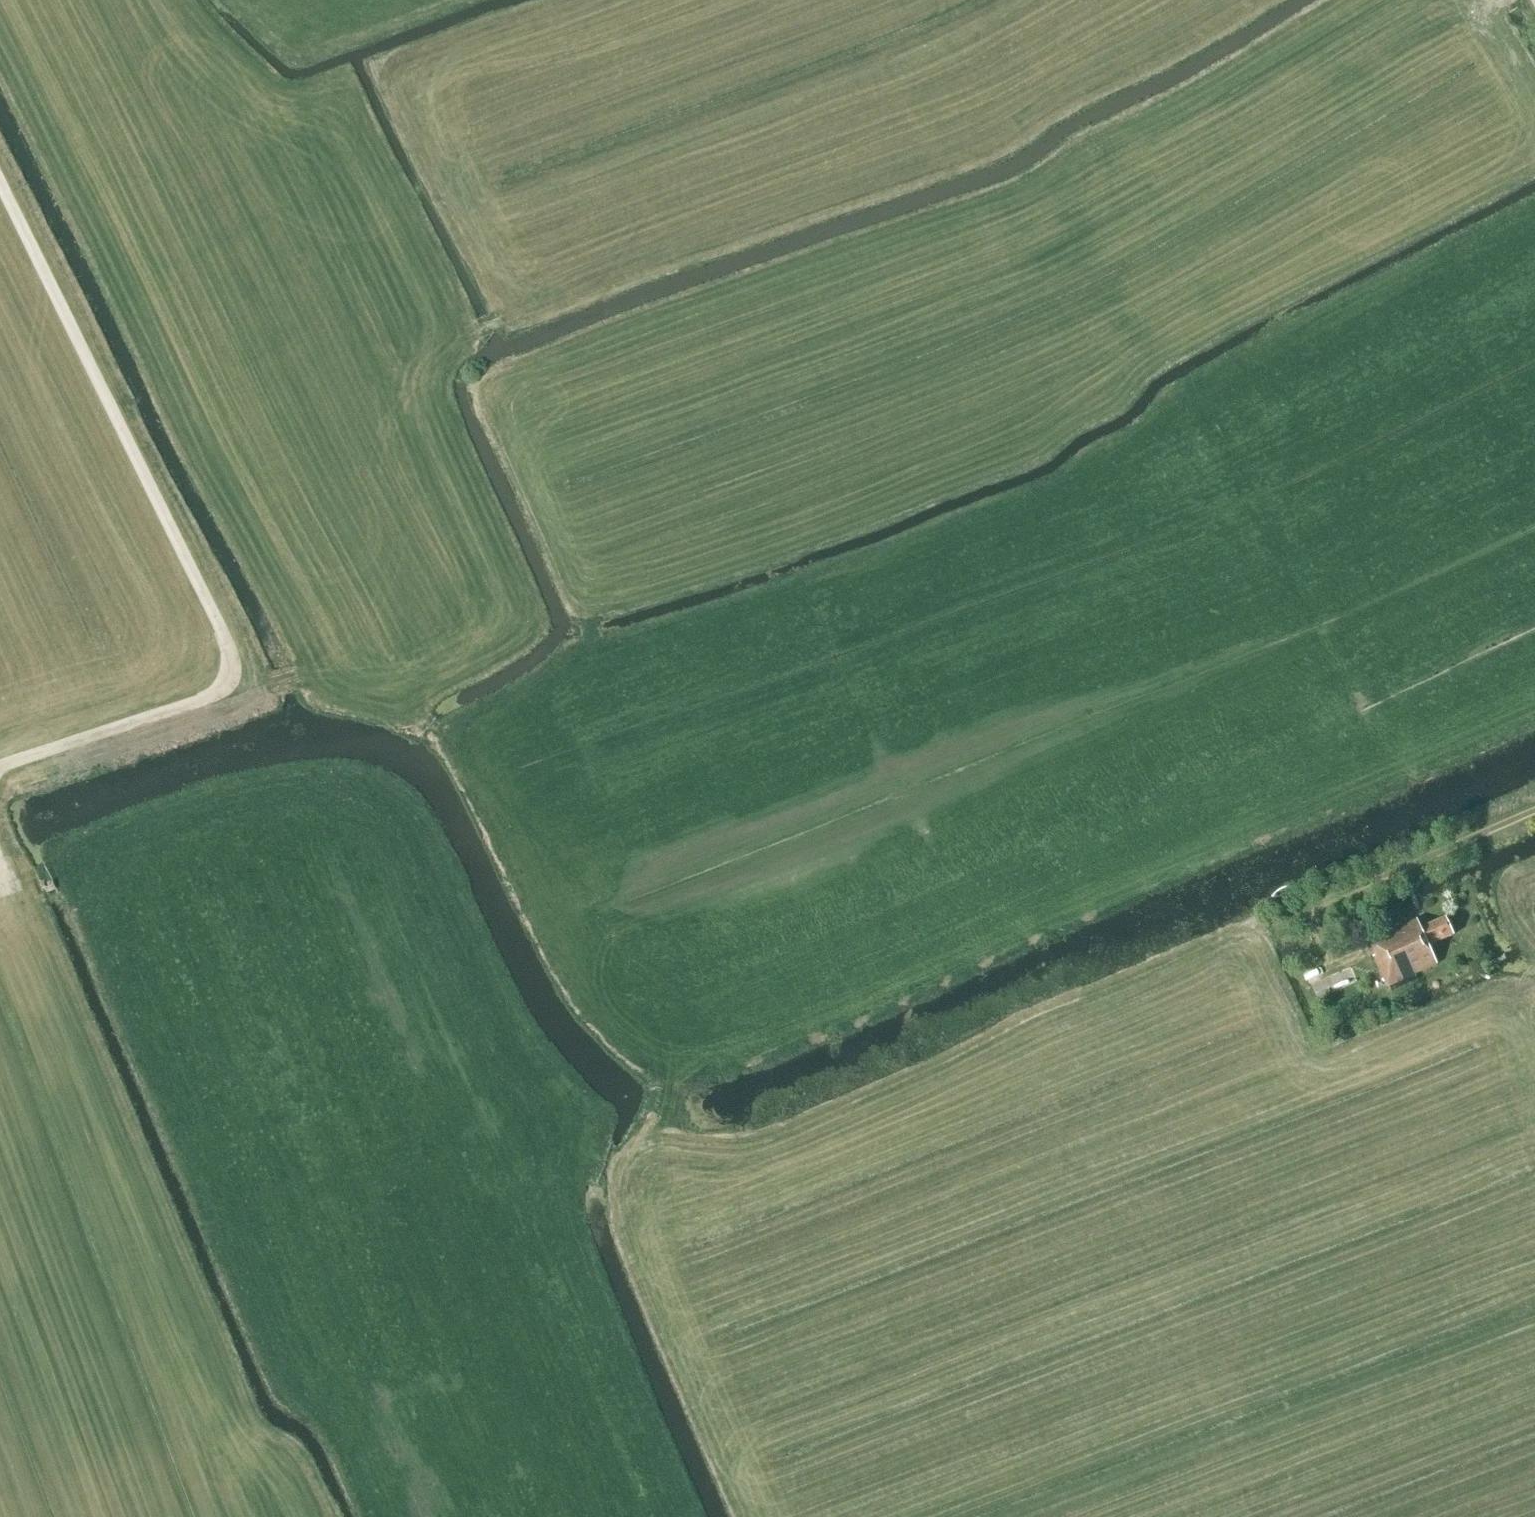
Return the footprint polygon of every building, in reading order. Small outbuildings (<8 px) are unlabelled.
[(1452,932),(1454,928),(1451,923),(1447,922),(1446,918),(1421,929),(1417,920),(1370,940),(1377,955),(1375,956),(1388,986),(1437,965),(1428,946),(1453,936),(1452,932)]
